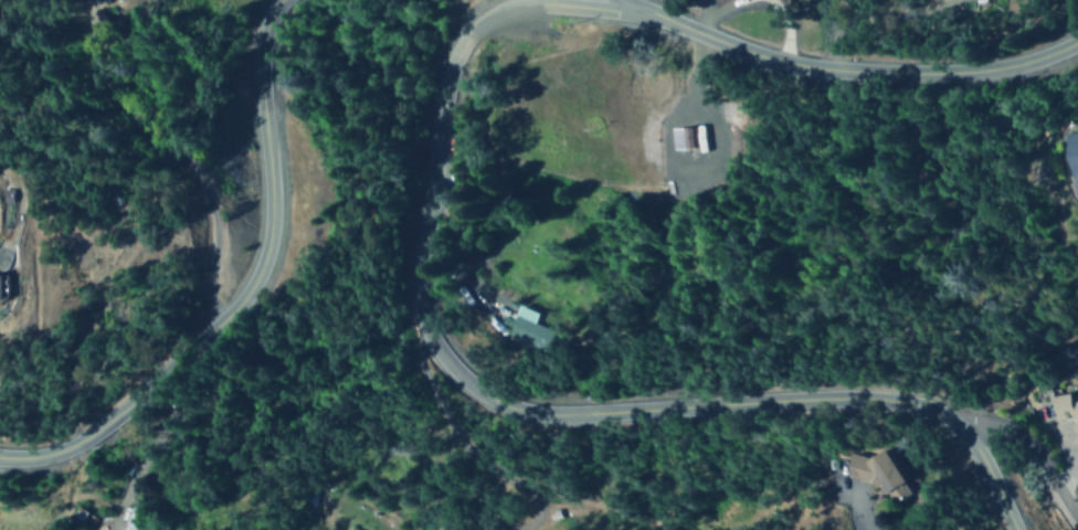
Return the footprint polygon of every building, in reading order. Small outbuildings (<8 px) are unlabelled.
[(1061,133),(1068,195),(1077,194),(1077,131),(1061,133)] [(9,301),(8,275),(0,275),(0,301),(9,301)] [(551,330),(514,315),(505,336),(542,352),(551,330)] [(1051,422),(1068,419),(1073,446),(1077,445),(1077,400),(1068,402),(1067,394),(1047,397),(1051,422)] [(856,461),(857,462),(844,467),(850,482),(868,475),(878,498),(896,490),(900,500),(911,495),(891,447),(856,461)]
